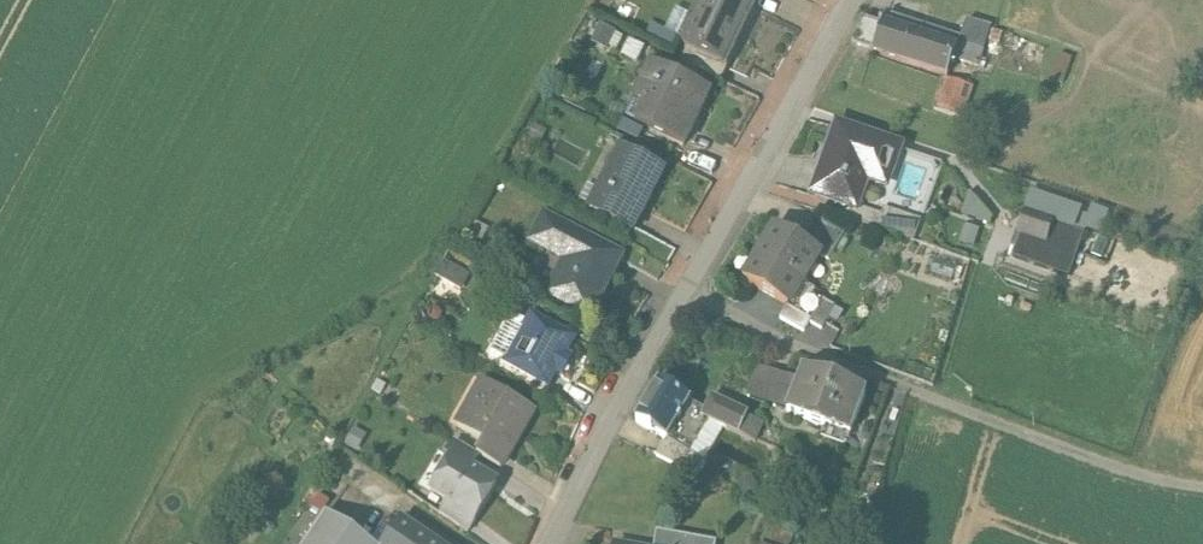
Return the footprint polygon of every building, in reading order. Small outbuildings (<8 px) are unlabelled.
[(686,12),(691,15),(681,34),(676,32),(674,35),(694,45),(723,60),(753,0),(692,0),(686,12)] [(954,45),(883,21),(884,18),(880,16),(879,19),(861,13),(852,39),(947,72),(953,55),(956,46),(954,45)] [(985,47),(957,37),(954,45),(956,46),(953,55),(979,64),(985,47)] [(723,60),(694,45),(687,59),(716,73),(723,60)] [(1062,80),(1068,56),(1056,54),(1050,77),(1062,80)] [(707,85),(650,57),(640,76),(651,81),(634,116),(680,139),(707,85)] [(971,86),(944,76),(933,107),(959,117),(971,86)] [(848,129),(838,156),(830,153),(817,189),(855,203),(865,174),(885,181),(898,147),(848,129)] [(659,167),(618,146),(588,203),(629,225),(659,167)] [(1098,232),(1105,211),(1085,204),(1083,209),(1024,190),(1009,234),(1015,236),(1008,255),(1067,275),(1083,227),(1098,232)] [(621,255),(544,214),(530,240),(564,258),(546,292),(589,315),(621,255)] [(844,231),(817,214),(802,239),(820,250),(819,252),(828,257),(844,231)] [(802,239),(775,223),(742,276),(788,303),(819,252),(820,250),(802,239)] [(811,319),(787,305),(780,316),(804,330),(811,319)] [(573,338),(531,314),(522,329),(508,321),(490,351),(505,360),(504,362),(546,386),(573,338)] [(799,381),(759,366),(748,395),(788,410),(799,381)] [(866,395),(803,372),(788,410),(788,412),(850,436),(866,395)] [(690,401),(660,382),(636,421),(667,440),(686,451),(686,450),(706,418),(698,414),(701,406),(690,401)] [(533,413),(483,383),(456,427),(483,444),(506,458),(507,456),(503,454),(519,428),(523,430),(533,413)] [(747,414),(710,398),(706,408),(701,406),(698,414),(706,418),(707,418),(739,432),(746,416),(747,414)] [(763,423),(746,416),(739,432),(755,439),(763,423)] [(686,451),(667,440),(657,455),(695,474),(703,460),(686,450),(686,451)] [(475,456),(453,443),(444,458),(448,461),(450,458),(471,471),(479,458),(475,456)] [(506,458),(483,444),(475,456),(479,458),(499,470),(506,458)] [(471,471),(450,458),(448,461),(429,493),(446,503),(475,521),(496,486),(471,471)] [(475,521),(446,503),(438,516),(466,535),(475,521)] [(324,517),(306,543),(366,543),(324,517)] [(400,523),(386,543),(431,543),(400,523)]
